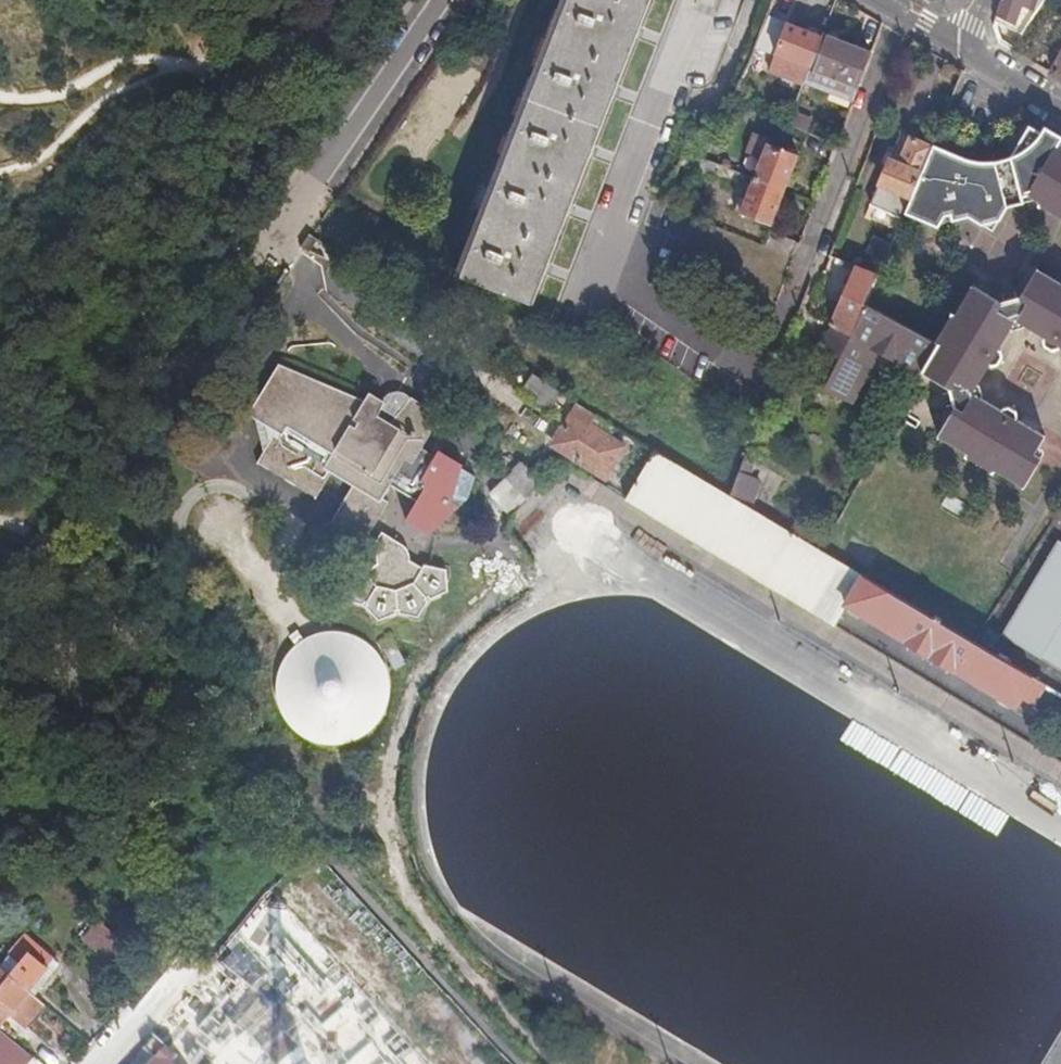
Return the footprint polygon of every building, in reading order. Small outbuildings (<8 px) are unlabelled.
[(565,14),(556,37),(543,72),(531,102),(520,132),(509,159),(485,221),(474,251),(463,278),(532,304),(546,268),(569,211),(591,151),(615,90),(637,33),(650,0),(570,0),(565,14)] [(996,20),(1022,34),(1043,0),(1003,0),(996,20)] [(824,35),(771,14),(759,46),(752,65),(770,73),(771,71),(806,84),(808,79),(812,66),(824,35)] [(1006,46),(1013,50),(1022,34),(996,20),(994,26),(1000,42),(1006,46)] [(812,66),(860,85),(871,55),(824,35),(812,66)] [(1060,78),(1060,58),(1053,73),(1060,78)] [(808,79),(855,99),(860,85),(812,66),(808,79)] [(1012,158),(1021,193),(1051,138),(1031,126),(1012,158)] [(882,181),(913,194),(930,155),(934,145),(911,136),(900,165),(890,160),(882,181)] [(1024,203),(1037,200),(1056,211),(1060,203),(1060,144),(1051,138),(1021,193),(1024,203)] [(758,148),(760,149),(766,151),(769,144),(760,141),(758,148)] [(764,156),(756,178),(787,190),(800,156),(769,144),(766,151),(760,149),(759,154),(764,156)] [(688,152),(684,163),(714,175),(715,171),(744,182),(747,175),(730,169),(724,166),(688,152)] [(938,225),(952,221),(947,202),(952,200),(952,199),(961,196),(967,218),(1009,207),(1000,171),(991,172),(984,172),(975,171),(965,169),(930,155),(913,194),(905,214),(938,228),(938,225)] [(726,160),(724,166),(730,169),(733,162),(726,160)] [(774,224),(787,190),(756,178),(746,205),(740,203),(738,209),(743,212),(743,213),(774,224)] [(876,235),(862,268),(879,275),(893,242),(876,235)] [(857,266),(833,324),(835,325),(854,335),(867,305),(879,275),(862,268),(857,266)] [(1018,303),(1019,307),(1040,272),(1037,270),(1018,303)] [(1057,348),(1060,342),(1060,284),(1040,272),(1019,307),(1022,315),(1030,320),(1034,314),(1039,317),(1035,322),(1041,326),(1045,321),(1052,325),(1045,339),(1046,346),(1052,350),(1057,348)] [(980,358),(987,362),(996,347),(989,343),(993,335),(998,338),(1002,332),(997,328),(999,323),(1005,327),(1010,318),(1007,307),(973,287),(938,347),(923,372),(957,392),(968,389),(981,367),(976,364),(980,358)] [(854,335),(882,351),(922,373),(938,344),(867,305),(854,335)] [(835,325),(832,331),(851,341),(854,335),(835,325)] [(827,389),(831,392),(851,341),(832,331),(826,343),(845,353),(827,389)] [(851,341),(831,392),(854,404),(882,351),(854,335),(851,341)] [(996,347),(987,362),(993,365),(999,364),(1004,356),(1001,349),(996,347)] [(367,401),(282,366),(257,408),(253,415),(285,434),(282,439),(257,424),(263,455),(259,464),(318,499),(334,472),(356,485),(334,521),(366,540),(389,501),(384,498),(392,484),(420,501),(409,521),(432,535),(467,501),(479,498),(480,476),(466,469),(467,465),(443,451),(439,457),(425,448),(444,415),(415,398),(393,424),(382,417),(388,402),(373,393),(370,397),(367,401)] [(552,408),(564,388),(537,371),(526,390),(552,408)] [(943,438),(986,463),(1018,411),(1010,407),(1005,408),(997,422),(989,417),(992,412),(986,408),(982,414),(978,412),(981,406),(971,400),(964,402),(943,438)] [(592,425),(600,413),(583,401),(556,444),(607,476),(626,446),(592,425)] [(940,436),(943,438),(964,402),(960,403),(940,436)] [(1018,411),(986,463),(1026,486),(1043,457),(1036,453),(1046,436),(1018,420),(1020,417),(1018,411)] [(1034,702),(1045,684),(975,643),(751,508),(732,497),(660,451),(630,498),(836,624),(848,604),(909,640),(909,641),(954,669),(955,669),(1016,704),(1022,695),(1034,702)] [(519,466),(488,499),(509,521),(542,489),(519,466)] [(742,471),(732,497),(751,508),(761,482),(742,471)] [(362,575),(342,582),(344,605),(363,610),(365,607),(367,609),(365,611),(378,625),(396,618),(395,615),(398,614),(399,618),(417,622),(428,606),(425,603),(428,601),(431,604),(446,597),(445,574),(429,571),(423,570),(422,572),(409,565),(409,560),(408,557),(406,554),(401,550),(380,537),(372,551),(377,555),(375,561),(376,568),(365,577),(362,575)] [(1009,640),(1060,670),(1060,550),(1009,640)] [(281,676),(282,688),(290,710),(298,720),(308,728),(319,733),(331,736),(342,735),(354,732),(363,725),(371,716),(376,705),(378,694),(376,681),(373,670),(367,659),(359,649),(349,641),(338,636),(327,633),(316,634),(305,637),(295,644),(287,653),(282,664),(281,676)] [(94,915),(80,930),(96,944),(95,946),(117,965),(133,947),(94,915)] [(25,936),(1,964),(34,993),(47,978),(59,965),(25,936)] [(0,964),(0,1022),(14,1007),(29,1020),(37,1011),(45,1002),(34,993),(1,964),(0,964)] [(165,1020),(212,1052),(235,1019),(188,987),(165,1020)] [(35,1054),(0,1027),(0,1063),(27,1063),(35,1054)] [(182,1058),(154,1035),(144,1047),(156,1057),(151,1063),(177,1063),(182,1058)] [(27,1063),(46,1063),(35,1054),(27,1063)]
